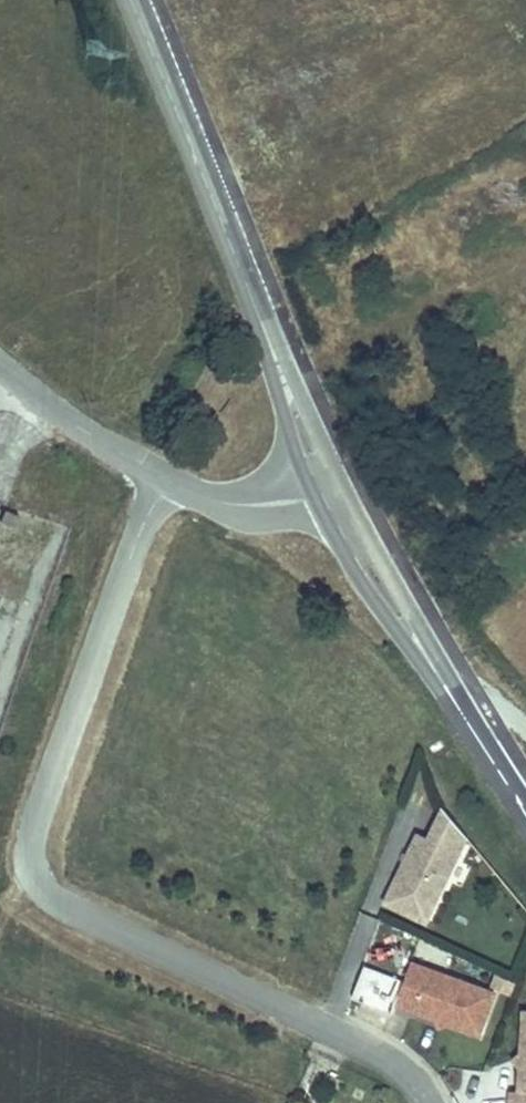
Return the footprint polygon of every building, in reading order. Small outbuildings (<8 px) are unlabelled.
[(431,929),(471,843),(449,817),(434,846),(423,841),(390,910),(431,929)] [(499,996),(413,965),(396,1011),(482,1042),(499,996)] [(523,1054),(516,1061),(523,1068),(525,1065),(525,1058),(523,1054)] [(523,1068),(521,1093),(514,1092),(514,1102),(525,1102),(525,1065),(523,1068)]
